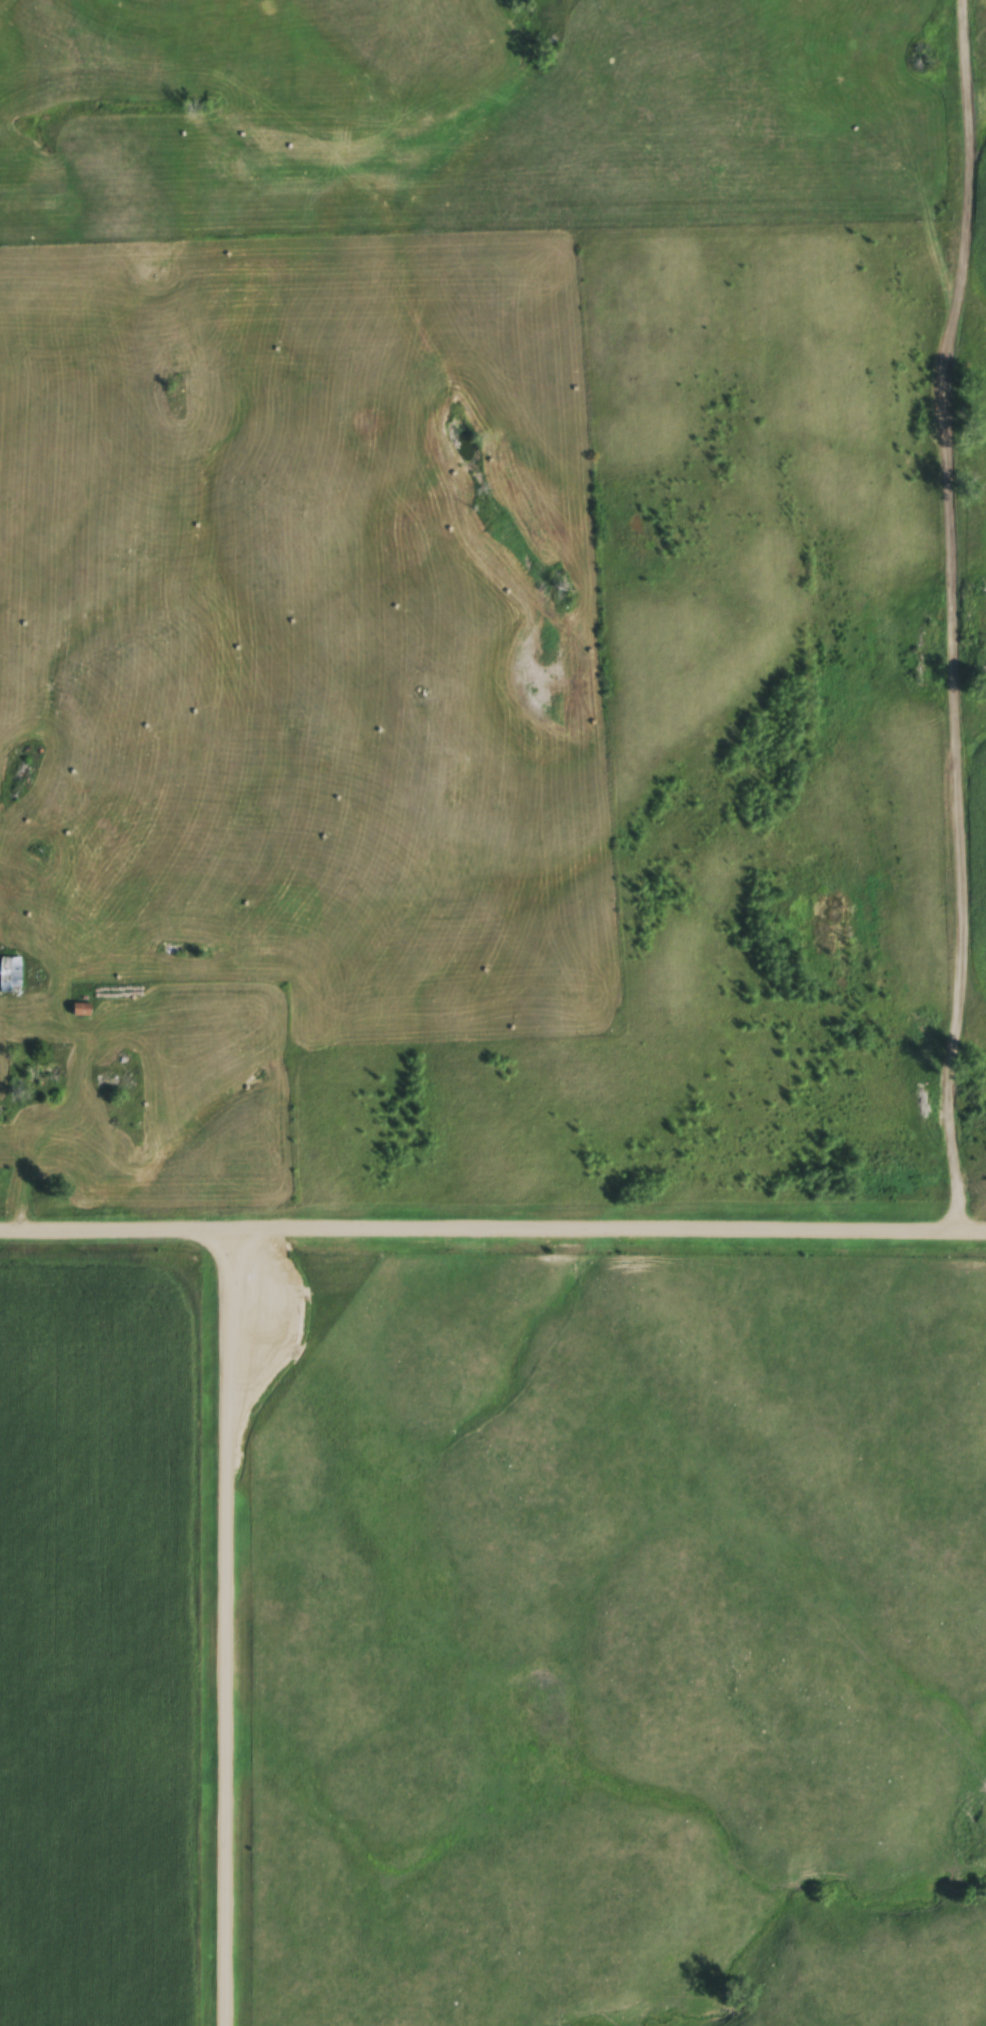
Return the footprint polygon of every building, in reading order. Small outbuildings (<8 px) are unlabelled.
[(0,959),(0,994),(21,994),(21,959),(0,959)] [(89,1016),(89,1006),(76,1007),(76,1017),(89,1016)]
